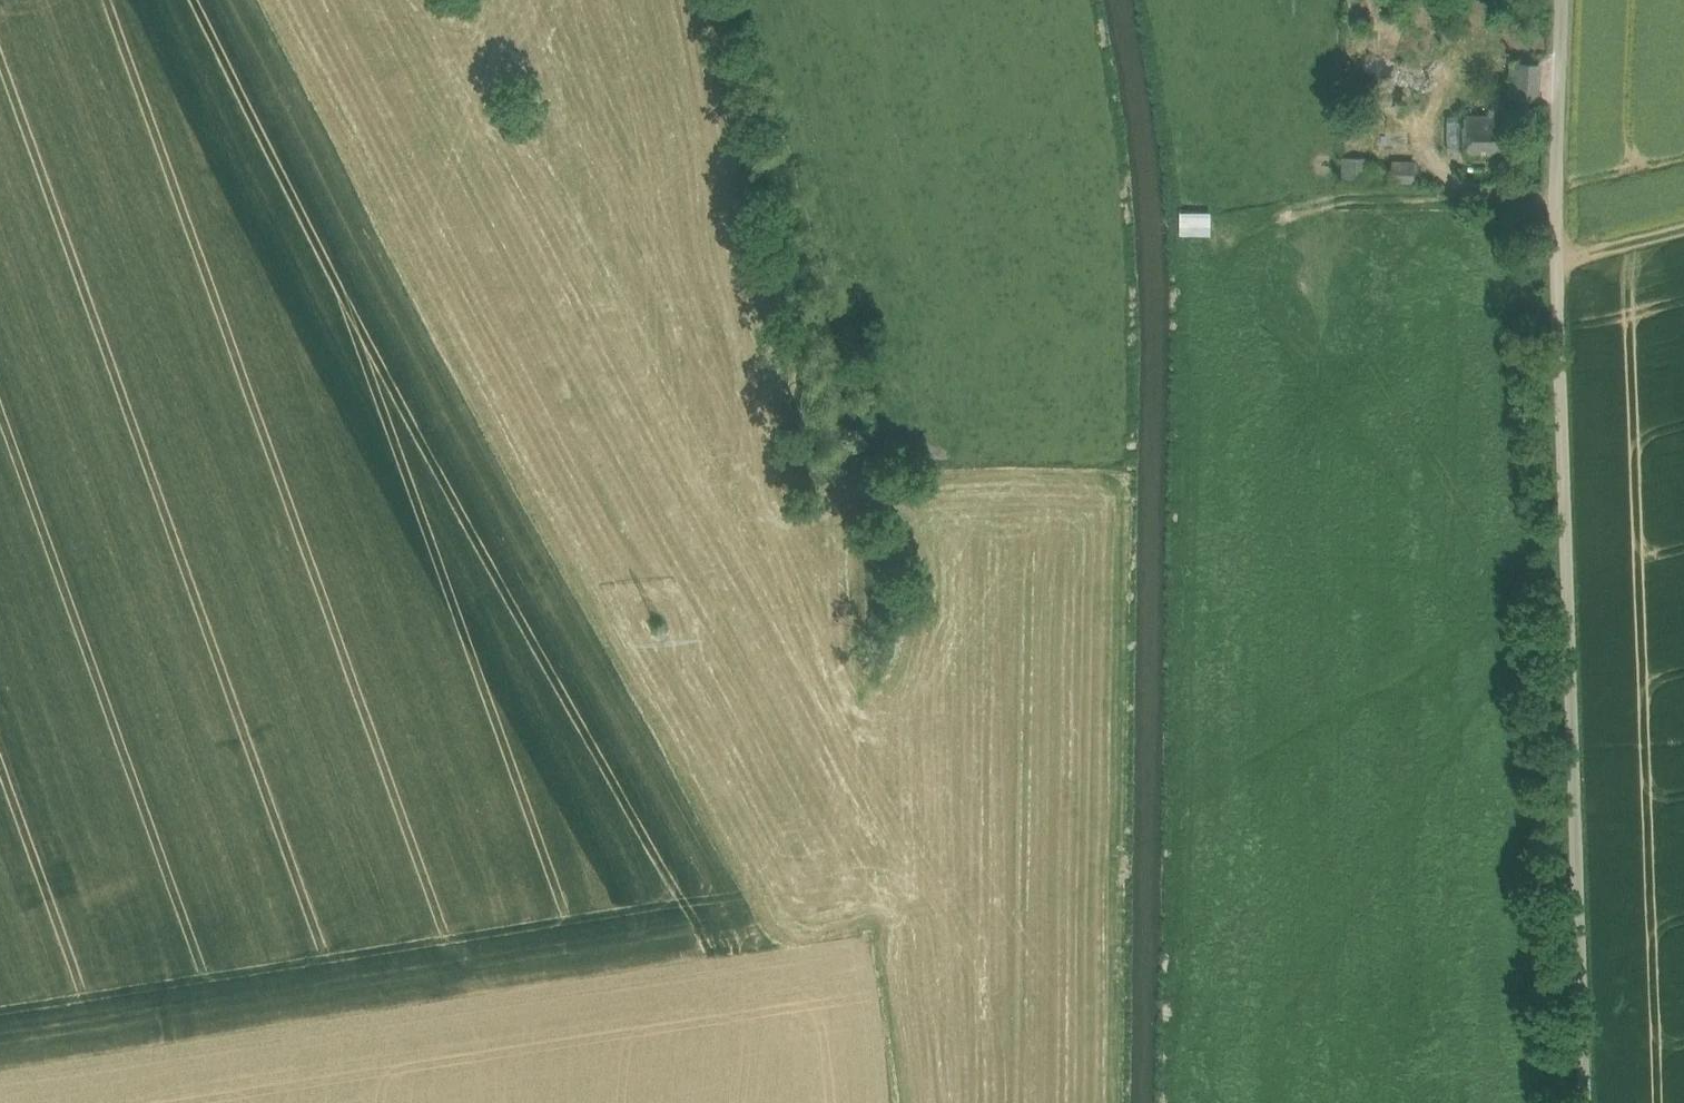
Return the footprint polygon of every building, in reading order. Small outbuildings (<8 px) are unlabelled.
[(1516,59),(1514,97),(1538,97),(1539,60),(1516,59)] [(1514,157),(1513,102),(1498,103),(1499,114),(1466,115),(1466,147),(1467,158),(1514,157)] [(1466,147),(1466,115),(1450,115),(1451,148),(1466,147)] [(1345,159),(1345,180),(1365,179),(1364,158),(1345,159)] [(1415,164),(1396,164),(1396,179),(1416,179),(1415,164)] [(1183,233),(1215,233),(1215,209),(1184,209),(1183,233)]
